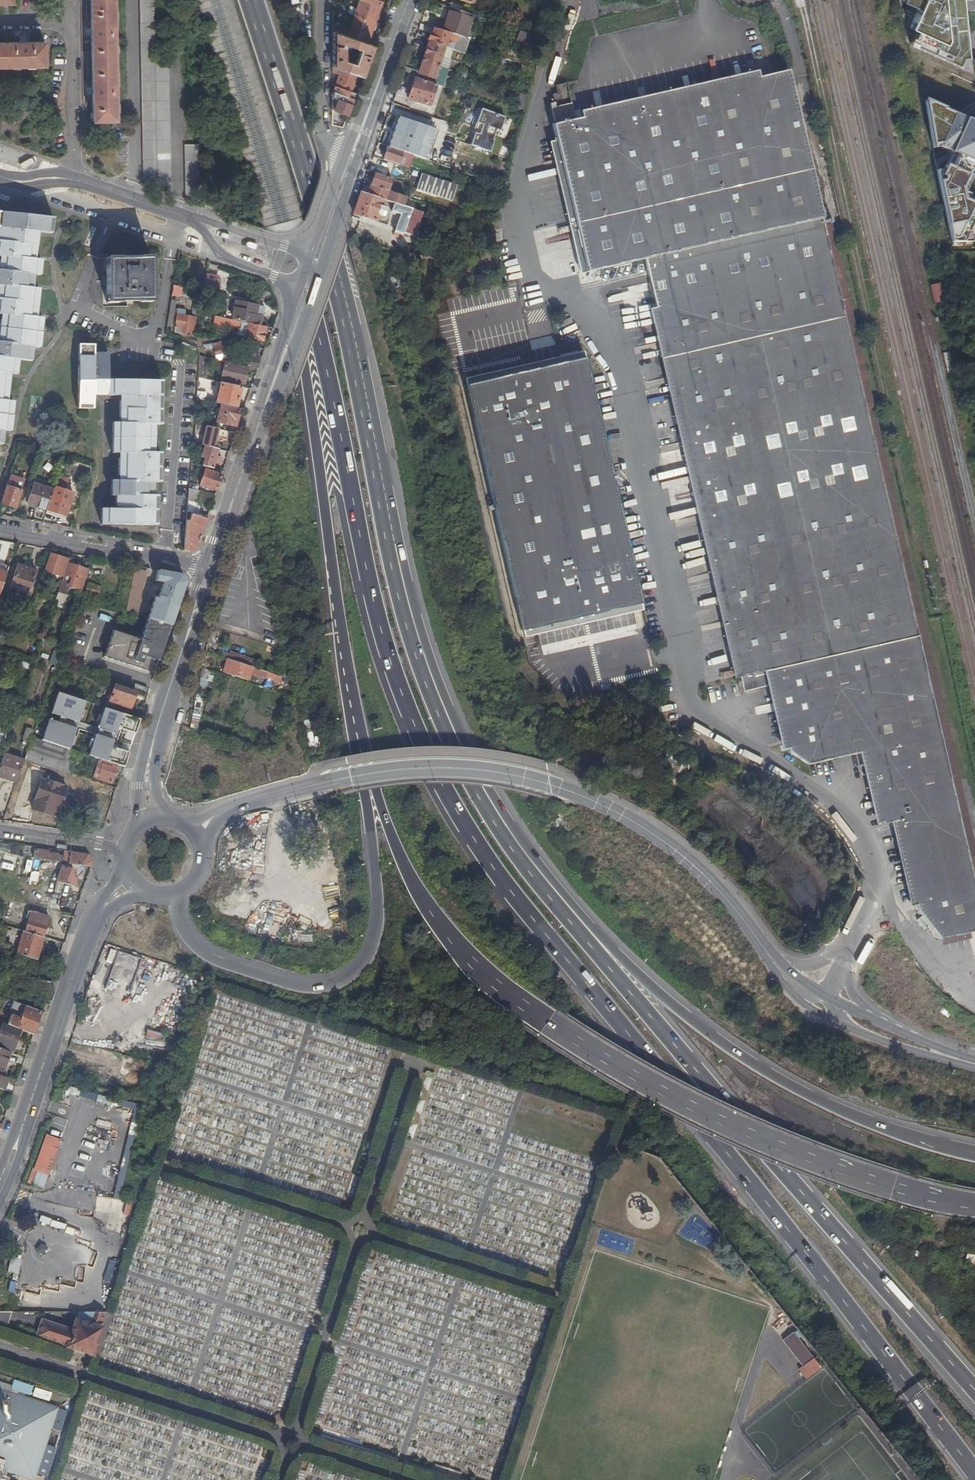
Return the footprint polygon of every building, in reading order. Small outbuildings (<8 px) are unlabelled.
[(114,0),(91,0),(93,120),(117,119),(114,0)] [(168,60),(155,60),(153,0),(141,0),(145,179),(157,178),(157,185),(171,184),(168,60)] [(333,31),(342,34),(367,42),(370,34),(377,13),(380,5),(380,4),(366,0),(359,0),(355,15),(360,17),(360,20),(362,21),(357,34),(345,30),(345,27),(333,23),(333,31)] [(901,3),(918,11),(908,33),(915,36),(908,47),(970,75),(962,0),(903,0),(901,3)] [(450,8),(442,31),(458,36),(464,38),(471,15),(450,8)] [(475,16),(471,15),(464,38),(467,39),(475,16)] [(432,27),(428,41),(445,46),(447,47),(449,40),(456,42),(458,36),(442,31),(432,27)] [(530,44),(533,34),(519,30),(516,40),(530,44)] [(333,31),(332,66),(339,68),(341,68),(356,74),(362,75),(373,44),(367,42),(342,34),(333,31)] [(0,41),(0,65),(45,64),(44,40),(0,41)] [(424,55),(422,60),(439,66),(445,46),(428,41),(424,55)] [(445,46),(439,66),(447,69),(451,56),(453,49),(447,47),(445,46)] [(461,59),(463,52),(453,49),(451,56),(461,59)] [(405,67),(402,73),(415,78),(436,85),(442,87),(446,75),(447,69),(439,66),(422,60),(418,73),(416,72),(417,71),(405,67)] [(339,74),(335,85),(351,90),(356,74),(341,68),(339,74)] [(458,79),(460,73),(447,69),(446,75),(458,79)] [(955,838),(912,640),(898,576),(888,531),(883,513),(859,399),(844,332),(841,318),(842,318),(838,302),(820,223),(810,174),(807,162),(791,89),(788,72),(760,78),(709,89),(611,111),(582,117),(575,119),(567,82),(556,85),(558,92),(553,94),(555,102),(550,103),(554,123),(552,123),(555,140),(567,195),(577,237),(583,268),(584,272),(643,259),(654,307),(665,358),(673,398),(683,444),(696,504),(711,572),(722,622),(731,664),(734,679),(735,683),(732,684),(733,689),(736,688),(737,693),(762,688),(767,687),(768,693),(777,733),(781,749),(782,755),(800,766),(814,763),(819,763),(852,757),(857,756),(872,827),(872,829),(881,827),(886,826),(905,912),(906,917),(933,945),(961,938),(974,935),(974,927),(955,838)] [(709,89),(760,78),(758,72),(581,112),(582,117),(611,111),(709,89)] [(436,85),(415,78),(408,99),(429,106),(436,85)] [(332,97),(331,108),(348,115),(351,104),(356,92),(351,90),(335,85),(332,97)] [(516,107),(523,109),(527,95),(521,93),(516,107)] [(925,101),(933,147),(937,146),(947,150),(949,167),(937,170),(952,242),(972,242),(974,236),(974,201),(963,196),(974,166),(974,123),(925,101)] [(483,126),(481,134),(495,139),(498,131),(501,132),(507,117),(483,109),(477,124),(483,126)] [(397,116),(387,146),(401,151),(407,153),(410,154),(424,159),(435,129),(397,116)] [(476,134),(472,146),(491,153),(496,141),(494,140),(495,139),(481,134),(480,135),(476,134)] [(577,269),(583,268),(577,237),(567,195),(555,140),(550,141),(558,180),(577,269)] [(200,195),(198,143),(185,142),(186,195),(200,195)] [(387,146),(383,159),(394,163),(405,167),(406,165),(410,154),(407,153),(401,151),(387,146)] [(383,159),(379,174),(389,177),(394,163),(383,159)] [(888,531),(898,576),(912,640),(955,838),(974,927),(974,907),(970,886),(960,837),(953,807),(932,711),(917,639),(906,589),(890,522),(882,482),(881,480),(869,426),(860,381),(858,373),(850,335),(846,317),(841,293),(840,290),(830,243),(826,226),(817,188),(811,160),(808,161),(807,162),(810,174),(820,223),(838,302),(842,318),(841,318),(844,332),(859,399),(883,513),(888,531)] [(415,182),(418,172),(411,170),(408,180),(415,182)] [(367,194),(381,199),(385,200),(387,193),(390,194),(391,192),(389,191),(391,188),(388,187),(391,178),(389,177),(379,174),(375,172),(367,194)] [(452,202),(457,185),(420,173),(414,190),(452,202)] [(360,191),(352,213),(374,221),(376,214),(383,216),(385,208),(379,205),(381,199),(367,194),(360,191)] [(400,214),(394,232),(402,234),(411,208),(394,203),(391,211),(400,214)] [(2,282),(0,284),(0,312),(6,312),(0,318),(0,337),(2,341),(0,341),(0,428),(1,427),(9,428),(12,400),(4,399),(2,395),(6,392),(8,378),(5,373),(8,371),(15,371),(17,357),(30,358),(31,351),(28,346),(30,344),(38,344),(41,316),(33,316),(31,314),(36,311),(38,289),(34,287),(32,287),(32,286),(33,282),(33,278),(33,273),(39,273),(41,259),(34,258),(31,255),(35,252),(36,235),(34,232),(35,230),(51,231),(53,217),(0,211),(0,255),(4,255),(0,259),(0,282),(2,282)] [(118,259),(118,258),(106,258),(108,302),(120,301),(120,300),(140,299),(141,301),(152,300),(150,256),(139,257),(139,258),(118,259)] [(202,295),(216,296),(217,274),(203,273),(202,295)] [(172,294),(178,295),(182,296),(183,287),(173,285),(172,294)] [(178,295),(172,294),(167,325),(174,327),(176,313),(186,315),(187,309),(176,308),(178,295)] [(263,316),(265,306),(236,300),(233,318),(261,324),(263,316)] [(658,359),(665,358),(654,307),(647,309),(652,331),(658,359)] [(198,317),(194,316),(186,315),(176,313),(174,327),(177,327),(177,331),(196,334),(198,317)] [(231,323),(231,326),(243,328),(244,322),(224,318),(223,322),(231,323)] [(262,341),(265,326),(248,323),(245,337),(262,341)] [(950,349),(947,335),(939,337),(943,350),(950,349)] [(212,344),(213,348),(214,353),(215,356),(222,354),(223,359),(229,357),(224,340),(212,344)] [(78,408),(92,408),(92,393),(95,390),(98,394),(120,394),(120,417),(124,420),(122,423),(113,423),(113,452),(121,452),(123,455),(119,458),(119,473),(123,478),(120,480),(112,480),(112,495),(116,495),(116,503),(120,507),(117,509),(102,509),(103,523),(156,524),(156,495),(152,495),(152,487),(147,481),(159,482),(159,453),(146,453),(152,447),(152,430),(148,424),(160,424),(160,381),(108,381),(107,354),(93,354),(93,345),(79,344),(78,408)] [(463,377),(464,384),(517,372),(582,358),(581,351),(562,355),(507,367),(463,377)] [(259,358),(234,353),(230,362),(239,364),(247,366),(257,368),(259,358)] [(204,378),(206,357),(199,355),(197,377),(204,378)] [(496,526),(519,630),(535,626),(626,606),(637,603),(634,592),(625,552),(610,481),(593,405),(582,358),(517,372),(464,384),(469,405),(496,526)] [(728,680),(734,679),(731,664),(722,622),(711,572),(696,504),(683,444),(673,398),(665,358),(658,359),(664,386),(683,475),(697,538),(717,628),(728,680)] [(244,383),(247,366),(239,364),(238,365),(224,362),(221,379),(244,383)] [(220,382),(215,402),(235,407),(240,386),(220,382)] [(236,420),(238,409),(220,405),(216,421),(232,425),(233,419),(236,420)] [(205,425),(201,445),(204,445),(212,447),(215,436),(226,438),(228,430),(205,425)] [(215,456),(217,449),(212,447),(204,445),(200,456),(204,457),(202,465),(212,468),(214,461),(219,463),(221,457),(215,456)] [(199,485),(216,490),(221,475),(205,469),(199,485)] [(6,485),(0,502),(0,503),(15,507),(23,481),(9,476),(6,485)] [(27,504),(46,510),(53,490),(34,483),(27,504)] [(72,493),(54,487),(53,490),(46,510),(65,516),(72,493)] [(197,501),(200,491),(189,488),(187,509),(194,509),(194,501),(197,501)] [(189,520),(186,520),(184,550),(191,551),(198,547),(207,518),(191,513),(189,520)] [(65,558),(49,553),(44,570),(59,575),(65,558)] [(0,563),(0,570),(6,572),(9,566),(0,563)] [(69,585),(81,589),(87,570),(67,563),(64,573),(72,576),(69,585)] [(30,587),(35,570),(18,564),(12,581),(30,587)] [(127,568),(119,608),(137,614),(146,570),(134,568),(134,570),(127,568)] [(155,597),(148,617),(148,618),(171,625),(186,581),(182,574),(157,570),(155,580),(163,582),(158,597),(155,597)] [(100,587),(89,583),(87,591),(98,595),(100,587)] [(535,626),(519,630),(521,636),(563,627),(620,614),(638,610),(637,603),(626,606),(535,626)] [(151,657),(159,660),(171,625),(148,618),(141,639),(114,630),(105,656),(147,670),(151,657)] [(47,661),(50,652),(42,649),(38,658),(47,661)] [(281,677),(227,659),(223,672),(247,680),(250,673),(279,683),(281,677)] [(201,670),(198,687),(210,689),(213,672),(201,670)] [(145,693),(147,687),(135,683),(133,690),(145,693)] [(130,708),(136,691),(115,684),(109,701),(130,708)] [(775,750),(781,749),(777,733),(768,693),(767,687),(762,688),(768,717),(775,750)] [(85,701),(57,692),(50,712),(78,721),(85,701)] [(140,719),(104,707),(88,755),(93,756),(99,758),(123,766),(140,719)] [(48,718),(41,739),(69,748),(76,727),(48,718)] [(23,738),(29,740),(31,736),(33,730),(27,727),(23,738)] [(70,776),(72,773),(78,751),(69,748),(41,739),(31,736),(29,740),(23,760),(70,776)] [(15,782),(23,760),(3,753),(0,764),(0,777),(15,782)] [(95,770),(99,758),(93,756),(89,768),(95,770)] [(857,756),(852,757),(859,791),(867,828),(872,827),(857,756)] [(99,758),(95,770),(93,777),(110,782),(113,772),(121,775),(123,766),(99,758)] [(42,778),(33,807),(59,810),(67,786),(42,778)] [(57,817),(59,810),(33,807),(32,809),(57,817)] [(34,849),(32,858),(34,858),(44,860),(90,867),(92,861),(87,854),(65,851),(64,856),(43,853),(43,850),(34,849)] [(42,873),(44,860),(34,858),(31,875),(36,877),(37,872),(42,873)] [(0,866),(0,868),(12,871),(13,865),(1,862),(0,866)] [(61,866),(56,882),(74,886),(77,878),(71,876),(73,870),(61,866)] [(52,899),(50,909),(63,912),(65,902),(52,899)] [(30,911),(29,918),(47,923),(49,916),(30,911)] [(42,936),(47,923),(29,918),(24,931),(42,936)] [(36,959),(42,936),(24,931),(23,931),(16,954),(36,959)] [(17,1003),(20,994),(15,992),(12,992),(11,996),(4,993),(3,997),(17,1003)] [(20,994),(17,1003),(25,1006),(34,1009),(37,1001),(20,994)] [(11,1014),(7,1024),(20,1029),(33,1034),(41,1011),(34,1009),(25,1006),(21,1018),(11,1014)] [(20,1029),(7,1024),(1,1022),(0,1024),(0,1034),(16,1040),(20,1029)] [(16,1040),(0,1034),(0,1048),(9,1051),(11,1052),(16,1040)] [(9,1051),(0,1048),(0,1061),(4,1062),(9,1051)] [(357,1049),(357,1115),(375,1116),(376,1050),(357,1049)] [(117,1198),(133,1132),(127,1131),(111,1197),(117,1198)] [(43,1134),(27,1183),(44,1188),(59,1139),(43,1134)] [(124,1214),(134,1217),(135,1217),(139,1204),(138,1204),(127,1201),(124,1214)] [(40,1244),(37,1247),(38,1250),(42,1253),(46,1246),(42,1244),(40,1244)] [(11,1257),(6,1271),(16,1275),(21,1260),(11,1257)] [(13,1293),(15,1282),(8,1281),(7,1291),(13,1293)] [(80,1311),(77,1318),(73,1331),(43,1322),(38,1335),(91,1352),(104,1311),(80,1311)] [(9,1325),(14,1312),(0,1312),(0,1322),(9,1325)] [(809,1358),(788,1332),(778,1340),(799,1366),(796,1369),(804,1379),(818,1368),(809,1358)] [(34,1479),(36,1473),(43,1476),(52,1446),(45,1444),(57,1408),(23,1397),(24,1394),(29,1396),(32,1388),(13,1382),(11,1386),(0,1382),(0,1469),(34,1479)]
